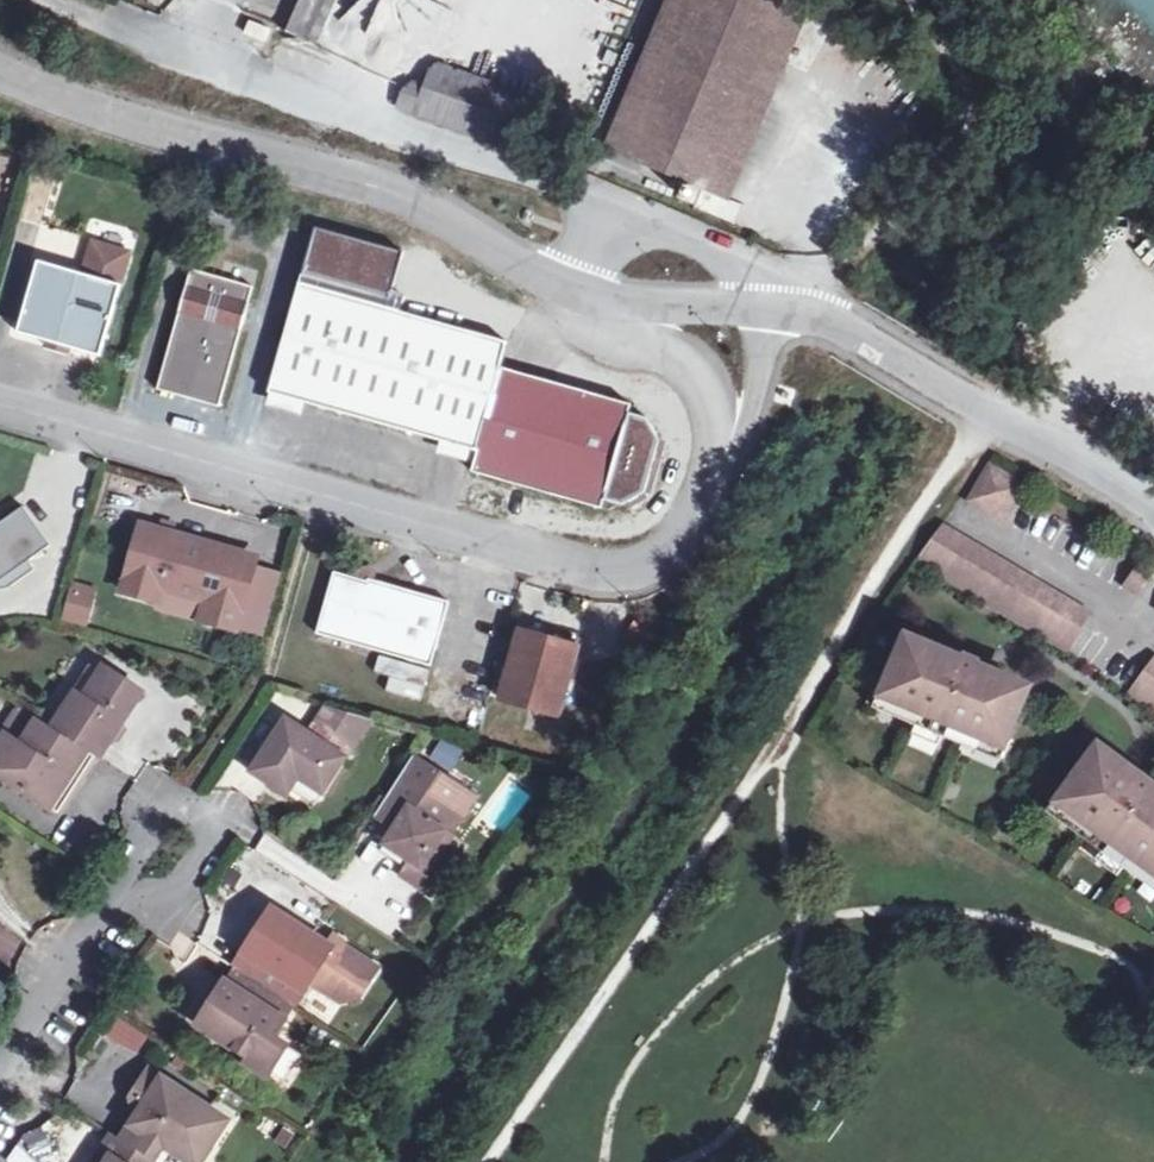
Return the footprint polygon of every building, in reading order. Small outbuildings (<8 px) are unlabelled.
[(301,0),(286,34),(312,45),(332,0),(301,0)] [(346,0),(332,0),(312,45),(324,50),(346,0)] [(806,8),(785,0),(674,0),(609,158),(670,182),(725,203),(806,8)] [(454,60),(449,74),(541,109),(546,95),(454,60)] [(430,94),(420,119),(522,158),(541,109),(449,74),(438,70),(430,94)] [(403,113),(420,119),(430,94),(414,87),(412,91),(403,113)] [(72,341),(71,344),(101,353),(129,254),(90,243),(82,273),(38,259),(19,324),(18,329),(48,338),(49,334),(72,341)] [(221,404),(255,286),(194,268),(160,386),(191,395),(221,404)] [(501,362),(505,347),(300,289),(271,391),(301,400),(406,430),(476,450),(497,372),(501,362)] [(69,352),(71,344),(72,341),(49,334),(48,338),(46,346),(69,352)] [(628,409),(497,372),(476,450),(470,471),(535,490),(601,508),(628,409)] [(1021,486),(987,466),(968,500),(1001,519),(1021,486)] [(0,511),(0,582),(27,563),(21,555),(43,540),(15,500),(0,511)] [(150,517),(147,526),(160,529),(163,520),(150,517)] [(160,529),(147,526),(146,531),(128,527),(112,587),(147,596),(151,582),(197,594),(192,614),(227,624),(246,558),(211,549),(213,543),(181,534),(160,529)] [(942,529),(917,561),(1066,649),(1080,625),(1087,613),(942,529)] [(271,565),(246,558),(227,624),(252,631),(271,565)] [(356,563),(341,571),(326,567),(309,629),(425,661),(442,598),(423,593),(364,577),(356,563)] [(1137,601),(1151,582),(1137,572),(1123,591),(1137,601)] [(66,599),(88,605),(92,589),(70,583),(66,599)] [(163,595),(159,607),(190,616),(193,605),(163,595)] [(66,599),(61,616),(83,622),(88,605),(66,599)] [(552,709),(571,641),(541,633),(515,626),(496,694),(552,709)] [(628,652),(637,638),(628,632),(618,646),(628,652)] [(649,645),(637,638),(628,652),(640,660),(649,645)] [(909,648),(887,701),(916,713),(912,722),(957,741),(984,752),(988,743),(1003,749),(1025,696),(989,681),(981,700),(970,696),(978,676),(981,668),(964,661),(961,669),(909,648)] [(83,661),(67,688),(84,699),(100,672),(83,661)] [(1147,670),(1131,693),(1153,710),(1153,661),(1147,670)] [(67,688),(44,724),(90,753),(93,755),(136,688),(104,667),(100,672),(84,699),(67,688)] [(989,681),(978,676),(970,696),(981,700),(989,681)] [(243,765),(276,785),(287,767),(314,785),(363,711),(315,698),(298,724),(278,711),(243,765)] [(44,724),(31,716),(16,740),(1,732),(0,734),(0,776),(54,811),(90,753),(44,724)] [(433,763),(451,763),(451,741),(433,741),(433,763)] [(446,803),(458,783),(406,748),(366,809),(387,821),(378,834),(402,850),(396,859),(391,867),(421,887),(443,853),(432,845),(444,827),(434,820),(446,803)] [(1100,756),(1063,807),(1076,816),(1070,825),(1078,830),(1133,870),(1139,862),(1153,873),(1153,795),(1153,793),(1153,791),(1140,781),(1138,784),(1126,800),(1116,794),(1129,777),(1100,756)] [(306,797),(314,785),(287,767),(280,779),(306,797)] [(1138,784),(1129,777),(1116,794),(1126,800),(1138,784)] [(468,789),(458,783),(446,803),(455,809),(468,789)] [(372,843),(396,859),(402,850),(378,834),(372,843)] [(223,962),(284,1002),(301,975),(329,994),(350,990),(367,963),(330,939),(320,941),(261,903),(223,962)] [(257,1066),(273,1040),(263,1033),(284,1002),(223,962),(185,1018),(257,1066)] [(319,991),(308,1007),(329,1022),(340,1006),(319,991)] [(114,1014),(103,1033),(140,1053),(150,1033),(114,1014)] [(288,1050),(273,1040),(257,1066),(273,1076),(288,1050)] [(113,1136),(153,1161),(172,1161),(182,1146),(189,1151),(211,1115),(140,1070),(122,1099),(126,1116),(113,1136)] [(33,1156),(61,1141),(50,1119),(22,1134),(33,1156)] [(113,1136),(105,1131),(92,1149),(101,1155),(96,1161),(153,1161),(113,1136)] [(101,1155),(92,1149),(83,1161),(96,1161),(101,1155)]
